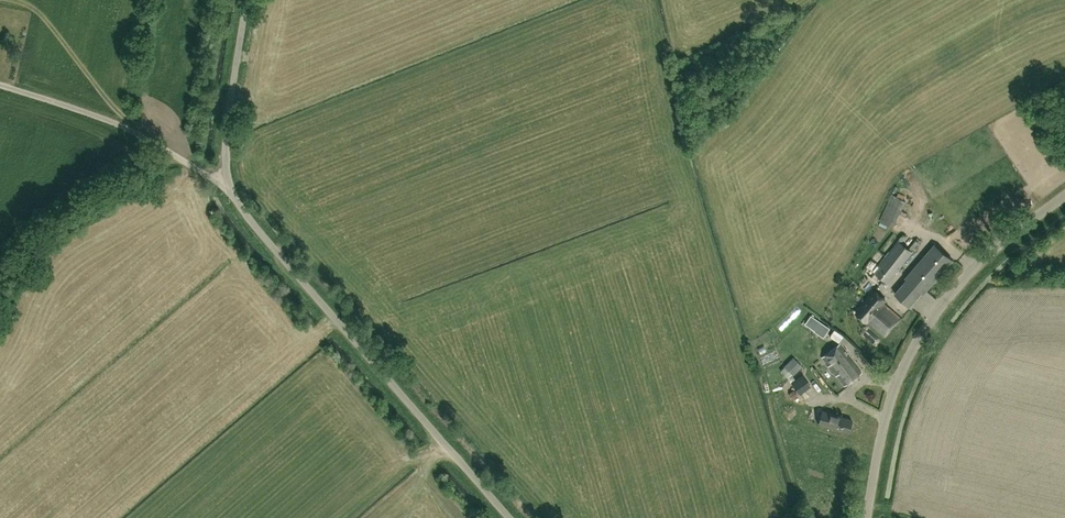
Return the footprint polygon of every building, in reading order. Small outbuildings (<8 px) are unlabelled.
[(892,198),(882,217),(894,224),(904,204),(892,198)] [(878,231),(885,234),(888,226),(881,223),(878,231)] [(888,284),(913,251),(898,240),(873,272),(888,284)] [(923,294),(953,260),(935,244),(905,278),(907,279),(895,293),(910,306),(922,292),(923,294)] [(887,337),(902,319),(883,303),(886,301),(875,291),(856,312),(867,322),(868,321),(887,337)] [(829,328),(820,322),(815,330),(814,330),(823,336),(829,328)] [(856,377),(862,372),(840,343),(822,357),(844,386),(850,381),(848,378),(853,374),(856,377)] [(792,373),(801,365),(793,356),(784,364),(792,373)] [(799,394),(810,386),(801,374),(790,382),(799,394)] [(848,433),(852,419),(822,410),(818,424),(848,433)]
